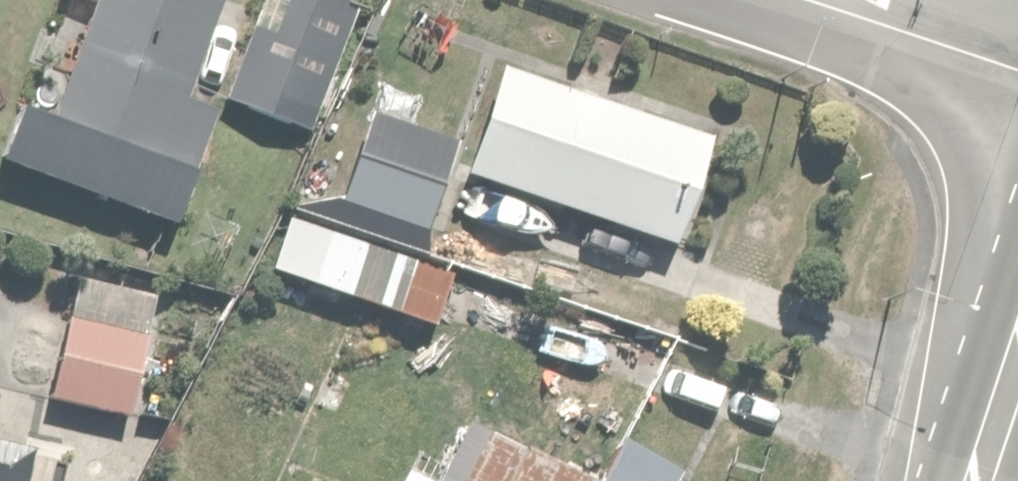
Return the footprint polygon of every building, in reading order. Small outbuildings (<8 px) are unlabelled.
[(96,8),(57,123),(25,112),(6,167),(182,227),(219,118),(198,111),(235,2),(229,0),(71,0),(96,8)] [(343,0),(270,0),(227,101),(312,137),(366,10),(343,0)] [(722,143),(506,75),(473,178),(690,246),(722,143)] [(460,158),(377,125),(345,204),(429,237),(460,158)] [(455,269),(288,214),(268,275),(435,330),(455,269)] [(163,302),(79,285),(55,405),(138,422),(163,302)] [(468,426),(448,470),(413,454),(401,480),(585,480),(586,479),(468,426)] [(24,440),(0,435),(0,480),(14,480),(24,440)] [(623,450),(607,480),(685,480),(623,450)]
